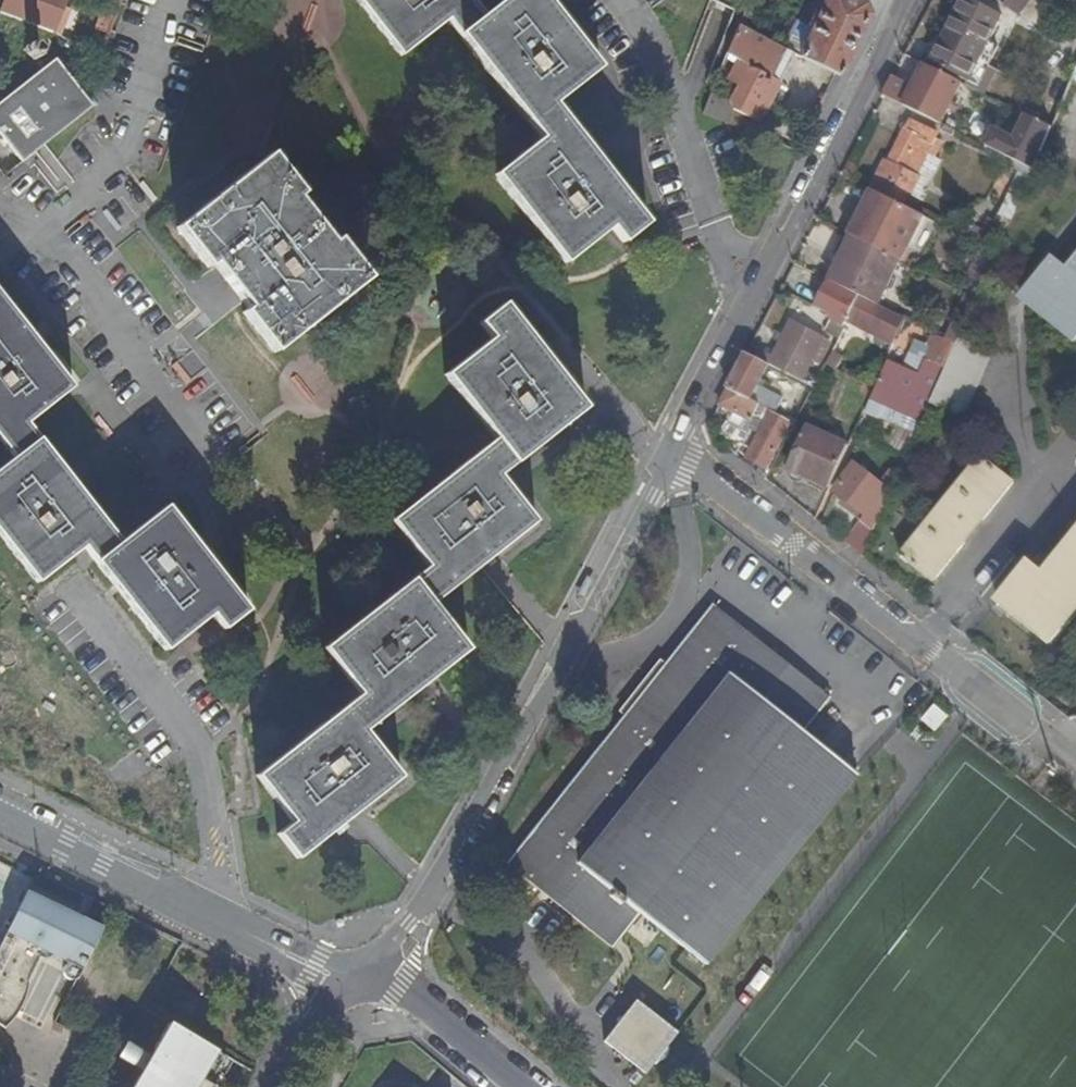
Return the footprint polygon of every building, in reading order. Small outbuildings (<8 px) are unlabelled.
[(1,12),(53,31),(66,0),(6,0),(1,12)] [(102,8),(103,8),(114,13),(118,0),(104,0),(102,8)] [(401,56),(447,21),(539,140),(495,175),(564,264),(610,229),(622,244),(647,223),(553,103),(599,67),(547,0),(502,0),(483,15),(472,0),(358,0),(401,56)] [(739,24),(755,32),(771,0),(751,0),(739,24)] [(800,56),(837,74),(840,76),(868,14),(864,5),(855,0),(827,0),(820,15),(815,12),(808,25),(799,21),(792,34),(801,39),(809,37),(800,56)] [(989,41),(1002,16),(983,7),(973,2),(969,0),(967,0),(935,63),(970,80),(989,41)] [(1031,0),(1010,0),(1007,6),(1020,14),(1031,0)] [(94,37),(103,40),(114,13),(103,8),(95,28),(97,29),(94,37)] [(788,50),(784,48),(755,32),(739,24),(733,36),(727,53),(773,78),(788,50)] [(792,34),(784,48),(788,50),(794,53),(800,56),(809,37),(801,39),(792,34)] [(1000,46),(989,41),(970,80),(967,84),(978,90),(1000,46)] [(27,45),(22,51),(21,53),(21,57),(24,62),(32,66),(38,63),(42,58),(41,55),(42,53),(41,50),(37,46),(33,44),(27,45)] [(758,121),(794,53),(788,50),(773,78),(727,53),(719,75),(737,84),(729,101),(712,92),(703,114),(745,130),(751,118),(758,121)] [(58,59),(0,103),(0,129),(23,159),(93,105),(58,59)] [(890,85),(884,95),(946,126),(957,131),(960,125),(946,118),(964,82),(927,64),(909,99),(903,96),(905,92),(890,85)] [(996,131),(989,147),(1023,164),(1034,169),(1053,127),(1012,106),(1010,111),(1024,118),(1014,139),(996,131)] [(922,177),(929,181),(940,158),(937,157),(944,143),(936,139),(939,134),(911,120),(892,161),(888,159),(873,190),(905,206),(916,212),(922,199),(921,199),(912,195),(922,177)] [(955,136),(957,131),(946,126),(944,130),(955,136)] [(786,133),(781,144),(800,152),(805,141),(786,133)] [(301,193),(272,156),(176,229),(206,267),(211,263),(247,309),(241,313),(272,352),(367,278),(337,239),(331,243),(296,197),(301,193)] [(1023,164),(999,212),(1012,219),(1034,169),(1023,164)] [(912,195),(921,199),(929,181),(922,177),(912,195)] [(873,190),(851,235),(872,246),(902,261),(904,262),(927,217),(916,212),(905,206),(873,190)] [(977,242),(983,229),(971,224),(965,236),(977,242)] [(177,330),(202,311),(139,229),(114,248),(177,330)] [(880,306),(902,261),(872,246),(870,249),(851,240),(830,281),(862,297),(880,306)] [(1069,273),(1054,261),(1023,299),(1075,342),(1075,264),(1069,273)] [(978,280),(984,282),(986,277),(980,274),(978,280)] [(851,317),(896,341),(898,337),(906,319),(880,306),(862,297),(830,281),(818,305),(832,312),(850,321),(851,317)] [(74,388),(0,291),(0,440),(14,457),(0,468),(0,534),(37,581),(84,545),(165,649),(212,613),(223,628),(246,610),(167,506),(121,541),(30,422),(74,388)] [(969,294),(948,340),(956,344),(958,340),(977,298),(969,294)] [(257,775),(293,823),(280,833),(298,857),(400,778),(365,730),(470,651),(435,604),(537,524),(501,477),(585,410),(504,305),(480,326),(490,341),(445,376),(494,442),(392,523),(426,570),(325,649),(359,696),(257,775)] [(831,319),(847,327),(850,322),(850,321),(832,312),(829,318),(831,319)] [(825,330),(841,339),(847,327),(831,319),(825,330)] [(888,406),(901,412),(906,414),(912,398),(918,400),(921,394),(932,399),(956,344),(948,340),(906,319),(898,337),(913,344),(903,368),(889,362),(872,399),(888,406)] [(761,350),(756,358),(771,365),(804,381),(826,337),(793,321),(785,336),(781,334),(778,340),(782,342),(775,356),(761,350)] [(991,355),(958,340),(956,344),(932,399),(931,401),(964,416),(991,355)] [(760,385),(771,365),(756,358),(749,354),(731,388),(768,407),(778,411),(785,397),(760,385)] [(804,390),(812,394),(816,387),(807,383),(804,390)] [(736,412),(744,416),(753,420),(758,412),(764,415),(768,407),(731,388),(722,405),(736,412)] [(901,412),(888,406),(886,412),(899,418),(901,412)] [(744,416),(736,412),(733,418),(741,423),(744,416)] [(761,433),(748,458),(769,469),(793,424),(772,413),(767,423),(758,419),(753,428),(761,433)] [(792,470),(830,488),(850,445),(812,428),(792,470)] [(979,518),(985,522),(1015,484),(983,458),(905,556),(906,557),(904,560),(909,565),(911,562),(937,582),(968,542),(963,539),(979,518)] [(867,514),(863,520),(858,527),(872,536),(892,491),(855,463),(835,491),(846,498),(842,503),(855,513),(858,508),(867,514)] [(858,508),(855,513),(863,520),(867,514),(858,508)] [(963,539),(968,542),(985,522),(979,518),(963,539)] [(872,536),(858,527),(846,542),(863,555),(872,536)] [(1043,576),(1029,564),(999,602),(1052,645),(1075,616),(1075,535),(1043,576)] [(703,965),(796,846),(854,772),(801,730),(830,693),(711,601),(504,865),(610,949),(638,914),(703,965)] [(943,715),(930,704),(920,717),(933,728),(943,715)] [(79,978),(104,928),(28,890),(0,947),(0,1021),(7,1024),(41,957),(45,959),(48,959),(51,958),(53,956),(71,965),(69,966),(66,968),(65,973),(66,976),(67,978),(70,980),(75,980),(79,978)] [(674,1033),(642,1006),(633,999),(601,1040),(642,1073),(674,1033)] [(209,1083),(225,1054),(170,1023),(133,1086),(215,1086),(209,1083)]
